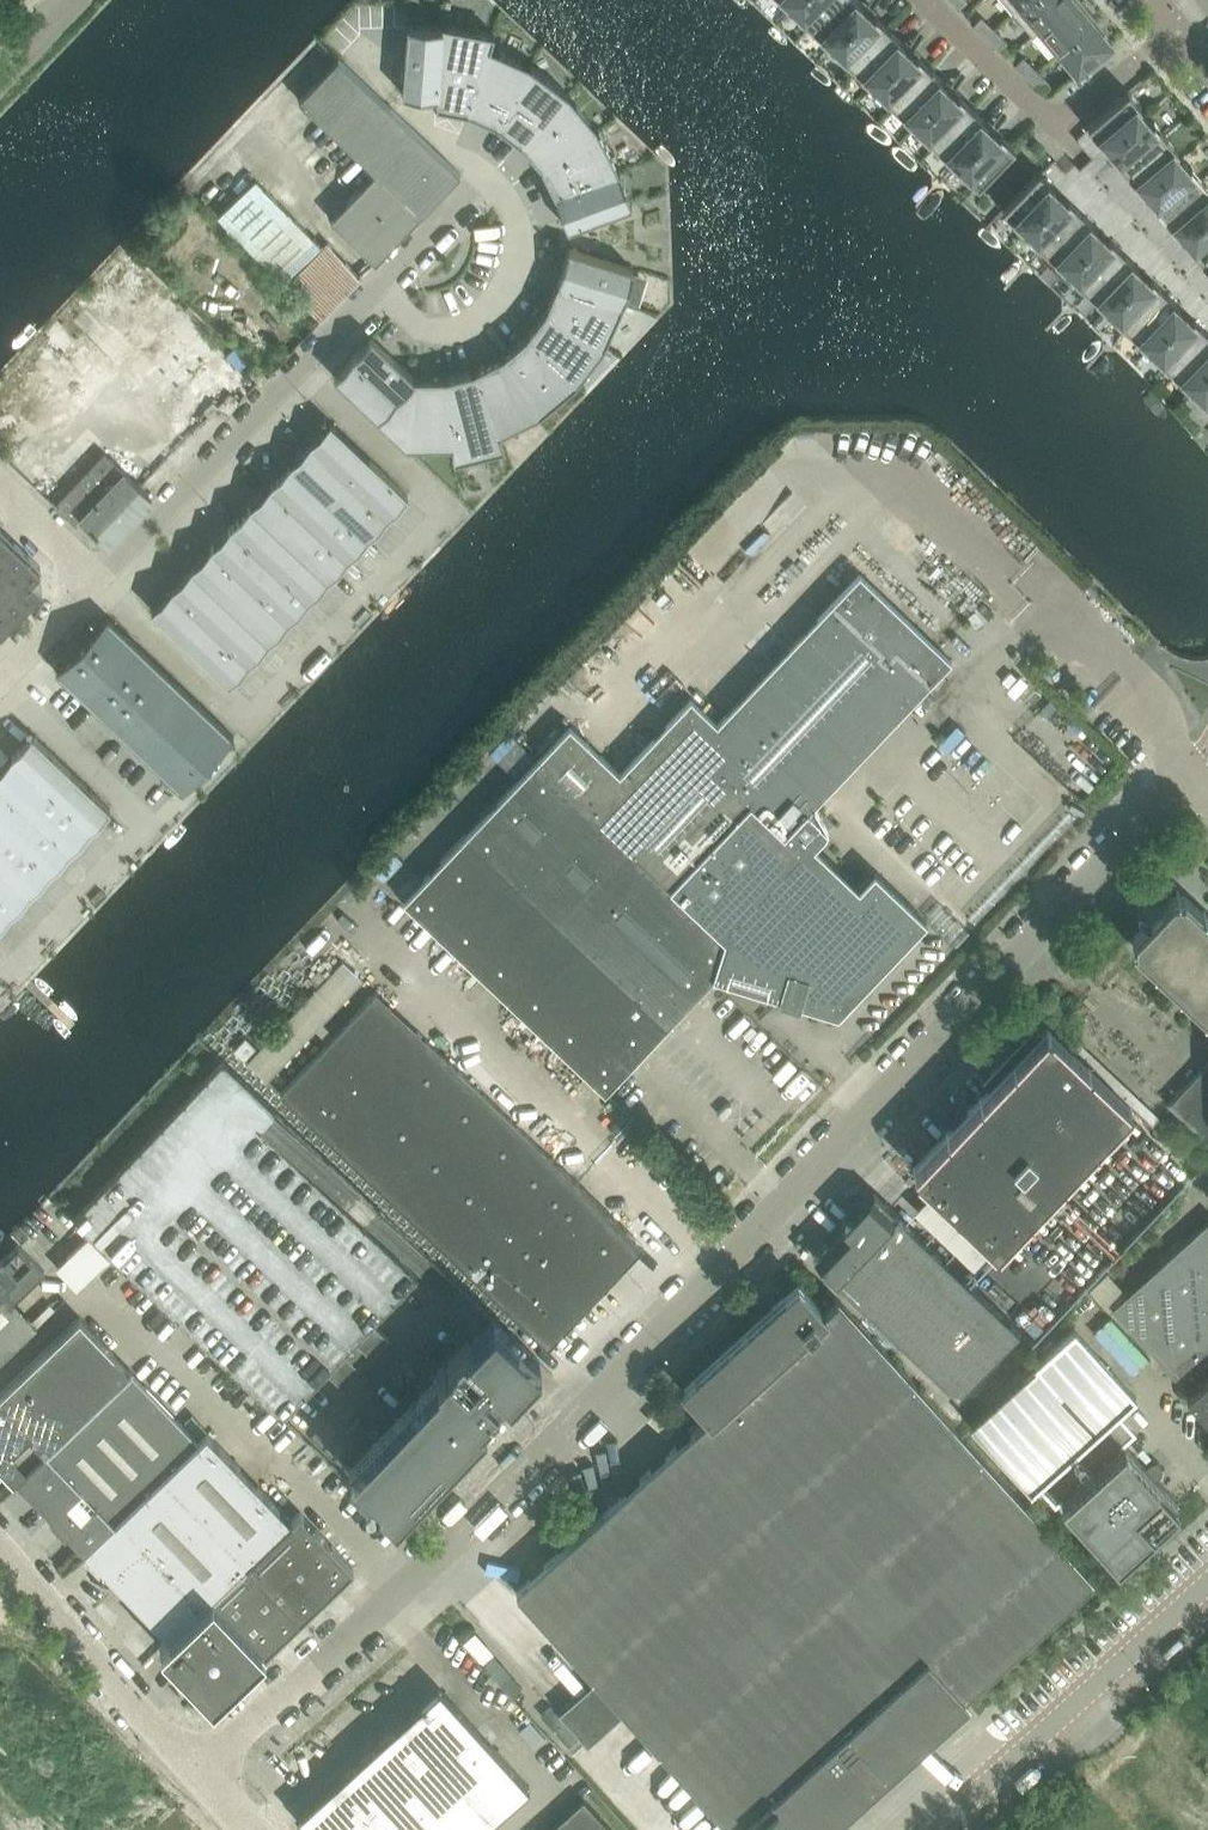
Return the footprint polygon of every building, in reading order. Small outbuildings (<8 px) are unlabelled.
[(791,3),(798,10),(796,12),(810,25),(834,0),(794,0),(791,3)] [(810,25),(824,38),(826,36),(833,43),(864,10),(865,9),(858,2),(860,0),(834,0),(810,25)] [(1013,12),(1028,0),(1003,0),(1013,12)] [(1013,12),(1031,34),(1072,0),(1028,0),(1013,12)] [(1031,34),(1032,36),(1040,29),(1057,50),(1092,21),(1085,12),(1085,11),(1084,9),(1087,7),(1080,0),(1072,0),(1031,34)] [(864,10),(833,43),(840,49),(838,52),(852,65),(888,26),(874,13),(872,15),(865,9),(864,10)] [(981,17),(974,25),(986,36),(993,29),(981,17)] [(1092,21),(1057,50),(1076,73),(1077,73),(1113,43),(1112,42),(1101,29),(1100,30),(1092,21)] [(468,111),(488,45),(489,46),(494,32),(442,22),(442,27),(443,27),(438,96),(437,96),(436,104),(468,111)] [(438,96),(443,27),(442,27),(409,25),(408,25),(407,25),(402,92),(403,92),(437,96),(438,96)] [(888,26),(852,65),(866,78),(868,76),(875,83),(907,49),(900,42),(902,40),(888,26)] [(993,29),(986,36),(998,48),(1006,41),(993,29)] [(496,124),(530,64),(489,46),(488,45),(468,111),(496,124)] [(914,55),(907,49),(875,83),(882,89),(880,92),(894,105),(930,66),(916,53),(914,55)] [(1023,57),(1016,65),(1028,76),(1035,69),(1023,57)] [(521,143),(568,92),(530,64),(496,124),(521,143)] [(949,88),(942,81),(944,79),(930,66),(894,105),(907,118),(909,116),(916,122),(949,88)] [(1035,69),(1028,76),(1040,88),(1047,81),(1035,69)] [(956,95),(949,88),(916,122),(923,129),(921,131),(935,144),(972,106),(958,93),(956,95)] [(1141,106),(1128,90),(1087,124),(1088,126),(1100,140),(1101,139),(1100,138),(1104,135),(1110,142),(1110,143),(1110,144),(1145,115),(1139,107),(1141,106)] [(540,166),(598,128),(568,92),(521,143),(540,166)] [(991,128),(984,121),(986,119),(972,106),(935,144),(949,157),(951,155),(958,162),(991,128)] [(1145,115),(1110,144),(1116,151),(1113,154),(1125,169),(1166,135),(1153,120),(1151,122),(1145,115)] [(1088,126),(1075,138),(1092,156),(1085,162),(1079,167),(1074,162),(1065,171),(1053,159),(1040,171),(1054,184),(1053,184),(1052,184),(1048,188),(1055,194),(1056,193),(1057,194),(1064,201),(1067,197),(1081,210),(1095,223),(1092,227),(1098,234),(1105,240),(1109,237),(1123,250),(1137,263),(1133,267),(1140,273),(1147,280),(1151,276),(1164,289),(1178,302),(1175,306),(1182,313),(1189,319),(1192,316),(1206,329),(1207,331),(1207,268),(1199,257),(1187,242),(1190,239),(1184,232),(1178,224),(1174,228),(1162,213),(1150,198),(1153,195),(1147,188),(1141,180),(1137,184),(1125,169),(1113,154),(1116,151),(1110,144),(1110,143),(1110,142),(1104,135),(1100,138),(1101,139),(1100,140),(1088,126)] [(619,170),(598,128),(540,166),(555,193),(619,170)] [(998,134),(991,128),(958,162),(965,169),(963,171),(978,185),(1014,146),(1000,132),(998,134)] [(1147,188),(1182,159),(1176,151),(1178,149),(1166,135),(1125,169),(1137,184),(1141,180),(1147,188)] [(1182,159),(1147,188),(1153,195),(1150,198),(1162,213),(1203,179),(1190,164),(1188,166),(1182,159)] [(1002,208),(1003,209),(1017,222),(1019,220),(1026,227),(1057,194),(1056,193),(1055,194),(1048,188),(1052,184),(1053,184),(1054,184),(1040,171),(1039,169),(1002,208)] [(631,204),(619,170),(555,193),(564,219),(567,228),(631,204)] [(1207,212),(1207,185),(1203,179),(1162,213),(1174,228),(1178,224),(1184,232),(1207,212)] [(1057,194),(1026,227),(1033,233),(1031,235),(1045,249),(1081,210),(1067,197),(1064,201),(1057,194)] [(1067,266),(1098,234),(1092,227),(1095,223),(1081,210),(1045,249),(1058,262),(1060,260),(1067,266)] [(1184,232),(1190,239),(1187,242),(1199,257),(1207,249),(1207,212),(1184,232)] [(1098,234),(1067,266),(1074,273),(1072,275),(1086,288),(1123,250),(1109,237),(1105,240),(1098,234)] [(632,271),(633,268),(568,247),(565,257),(557,282),(623,302),(624,299),(632,271)] [(1199,257),(1207,268),(1207,249),(1199,257)] [(1109,306),(1140,273),(1133,267),(1137,263),(1123,250),(1086,288),(1100,301),(1102,299),(1109,306)] [(1140,273),(1109,306),(1116,313),(1114,315),(1128,328),(1164,289),(1151,276),(1147,280),(1140,273)] [(604,344),(623,302),(557,282),(544,310),(604,344)] [(1150,346),(1182,313),(1175,306),(1178,302),(1164,289),(1128,328),(1141,341),(1143,339),(1150,346)] [(575,382),(604,344),(544,310),(526,334),(575,382)] [(1182,313),(1150,346),(1157,352),(1155,354),(1169,367),(1206,329),(1192,316),(1189,319),(1182,313)] [(1207,368),(1207,331),(1206,329),(1169,367),(1183,381),(1185,378),(1192,385),(1207,368)] [(575,382),(526,334),(502,355),(540,412),(575,382)] [(410,410),(413,376),(373,338),(371,336),(371,337),(352,356),(353,357),(410,410)] [(540,412),(502,355),(474,369),(498,433),(499,432),(540,412)] [(406,445),(410,410),(353,357),(334,377),(406,445)] [(1192,385),(1199,392),(1197,394),(1207,404),(1207,368),(1192,385)] [(498,433),(474,369),(444,376),(453,444),(452,444),(454,458),(504,446),(499,432),(498,433)] [(453,444),(444,376),(413,376),(410,410),(406,445),(452,444),(453,444)] [(346,476),(366,455),(330,421),(290,463),(327,497),(327,498),(368,536),(388,515),(346,476)] [(407,495),(366,455),(346,476),(388,515),(407,495)] [(327,497),(290,463),(270,484),(307,518),(327,498),(327,497)] [(307,518),(270,484),(250,505),(288,540),(307,518)] [(368,536),(327,498),(307,518),(349,556),(368,536)] [(288,540),(250,505),(230,526),(268,561),(288,540)] [(349,556),(307,518),(288,540),(329,577),(349,556)] [(268,561),(230,526),(211,546),(249,582),(268,561)] [(1,629),(42,585),(31,575),(37,568),(38,569),(40,566),(0,528),(0,628),(1,629)] [(329,577),(288,540),(268,561),(309,598),(329,577)] [(249,582),(211,546),(191,567),(230,603),(249,582)] [(309,598),(268,561),(249,582),(289,619),(309,598)] [(230,603),(191,567),(171,588),(210,624),(230,603)] [(713,975),(779,995),(778,998),(799,1004),(800,1001),(837,1013),(926,919),(874,869),(858,886),(814,844),(827,830),(826,829),(824,831),(815,823),(819,819),(809,809),(950,659),(859,572),(717,721),(690,696),(619,772),(569,724),(538,757),(537,758),(725,936),(717,964),(714,974),(714,975),(713,975)] [(289,619),(249,582),(230,603),(269,640),(289,619)] [(210,624),(171,588),(151,609),(190,646),(210,624)] [(269,640),(230,603),(210,624),(250,660),(269,640)] [(88,702),(141,647),(108,615),(105,617),(107,619),(106,620),(59,669),(59,670),(57,668),(55,670),(75,689),(86,700),(88,702)] [(250,660),(210,624),(190,646),(228,683),(250,660)] [(119,731),(171,676),(141,647),(88,702),(101,714),(116,728),(119,731)] [(148,759),(201,704),(171,676),(119,731),(120,732),(136,747),(148,759)] [(181,787),(230,735),(231,737),(234,735),(201,704),(148,759),(150,761),(162,772),(169,779),(180,789),(181,790),(183,788),(181,787)] [(32,733),(12,755),(51,792),(71,770),(32,733)] [(0,768),(0,783),(31,813),(51,792),(12,755),(0,768)] [(711,978),(713,975),(714,975),(714,974),(717,964),(725,936),(537,758),(403,899),(604,1090),(711,978)] [(71,770),(51,792),(90,829),(110,807),(71,770)] [(11,834),(31,813),(0,783),(0,823),(11,834)] [(51,792),(31,813),(70,850),(90,829),(51,792)] [(31,813),(11,834),(50,871),(70,850),(31,813)] [(11,834),(0,823),(0,846),(11,834)] [(0,846),(0,862),(31,891),(50,871),(11,834),(0,846)] [(11,912),(31,891),(0,862),(0,902),(11,912)] [(1204,912),(1205,911),(1204,910),(1203,911),(1184,893),(1178,893),(1178,891),(1176,892),(1176,893),(1171,893),(1160,905),(1159,903),(1159,898),(1153,892),(1148,892),(1135,906),(1135,911),(1145,921),(1133,934),(1133,939),(1132,939),(1132,940),(1133,940),(1134,946),(1153,964),(1152,965),(1153,966),(1154,965),(1178,988),(1177,989),(1178,990),(1179,989),(1203,1011),(1202,1013),(1203,1014),(1204,1013),(1207,1016),(1207,916),(1204,912)] [(11,912),(0,902),(0,924),(11,912)] [(267,1080),(363,979),(343,960),(247,1060),(267,1080)] [(539,1339),(636,1237),(376,991),(280,1092),(539,1339)] [(1047,1025),(913,1167),(996,1245),(1130,1106),(1047,1025)] [(246,1035),(234,1048),(241,1055),(244,1058),(256,1045),(253,1043),(246,1035)] [(1164,1102),(1207,1143),(1207,1057),(1164,1102)] [(73,1218),(111,1254),(265,1400),(282,1417),(327,1370),(343,1385),(360,1367),(356,1364),(368,1352),(371,1355),(388,1337),(372,1322),(417,1275),(365,1225),(366,1224),(373,1217),(378,1211),(381,1208),(223,1059),(73,1218)] [(1018,1331),(874,1191),(814,1255),(958,1393),(1018,1331)] [(1139,1280),(1137,1277),(1124,1289),(1126,1291),(1111,1305),(1183,1385),(1187,1382),(1190,1387),(1185,1393),(1207,1418),(1207,1218),(1139,1280)] [(89,1234),(56,1266),(76,1287),(109,1255),(89,1234)] [(0,1267),(0,1287),(13,1301),(44,1271),(21,1247),(0,1267)] [(802,1284),(798,1280),(784,1293),(771,1304),(680,1386),(684,1391),(702,1410),(702,1411),(707,1416),(700,1423),(690,1432),(676,1444),(665,1455),(651,1467),(639,1478),(625,1491),(601,1513),(543,1565),(542,1566),(531,1576),(530,1577),(516,1590),(595,1677),(593,1679),(592,1680),(559,1710),(558,1711),(586,1743),(587,1743),(624,1710),(624,1709),(711,1803),(732,1827),(731,1828),(732,1829),(823,1829),(969,1698),(965,1694),(1092,1579),(957,1432),(836,1301),(824,1310),(802,1284)] [(37,1325),(13,1301),(0,1287),(0,1360),(37,1325)] [(16,1477),(17,1478),(130,1368),(79,1316),(0,1392),(0,1460),(1,1461),(0,1462),(0,1465),(13,1479),(16,1477)] [(493,1316),(470,1341),(467,1338),(435,1372),(441,1378),(437,1382),(434,1380),(423,1391),(422,1390),(419,1393),(420,1394),(400,1416),(398,1415),(395,1418),(397,1419),(376,1441),(375,1440),(372,1443),(373,1444),(353,1466),(351,1465),(348,1468),(365,1484),(371,1484),(378,1490),(378,1496),(395,1512),(398,1510),(396,1508),(417,1486),(419,1487),(422,1484),(420,1483),(441,1461),(442,1463),(445,1460),(444,1458),(465,1436),(466,1438),(469,1435),(468,1433),(488,1411),(490,1413),(493,1410),(491,1408),(512,1386),(513,1388),(516,1384),(540,1360),(493,1316)] [(1141,1371),(1151,1363),(1153,1361),(1114,1318),(1103,1328),(1141,1371)] [(1030,1489),(1120,1407),(1133,1395),(1072,1327),(968,1422),(1030,1489)] [(65,1532),(67,1530),(85,1549),(198,1439),(130,1368),(17,1478),(52,1514),(49,1516),(65,1532)] [(1055,1502),(1120,1444),(1133,1432),(1116,1413),(1038,1485),(1055,1502)] [(85,1549),(83,1551),(99,1567),(101,1565),(117,1582),(120,1585),(167,1634),(169,1636),(212,1595),(247,1562),(291,1519),(207,1431),(198,1439),(85,1549)] [(1117,1560),(1178,1505),(1154,1481),(1158,1477),(1158,1472),(1151,1465),(1145,1464),(1142,1467),(1122,1446),(1063,1499),(1117,1560)] [(352,1565),(302,1513),(300,1511),(299,1511),(291,1519),(247,1562),(300,1617),(315,1603),(320,1599),(332,1586),(337,1582),(352,1567),(353,1566),(352,1565)] [(300,1617),(247,1562),(212,1595),(266,1650),(268,1648),(300,1617)] [(169,1636),(160,1646),(161,1647),(164,1650),(165,1648),(168,1651),(174,1658),(177,1661),(176,1662),(180,1667),(182,1666),(194,1678),(192,1680),(197,1684),(198,1683),(210,1695),(209,1697),(213,1701),(216,1698),(215,1696),(227,1684),(229,1686),(234,1681),(232,1680),(244,1668),(246,1669),(251,1665),(249,1663),(262,1651),(263,1653),(266,1650),(212,1595),(169,1636)] [(309,1829),(482,1829),(530,1787),(440,1687),(297,1816),(309,1829)] [(579,1735),(558,1711),(552,1705),(542,1714),(569,1744),(579,1735)] [(518,1729),(519,1729),(536,1749),(545,1741),(527,1721),(518,1729)] [(583,1798),(547,1829),(612,1829),(583,1798)]
